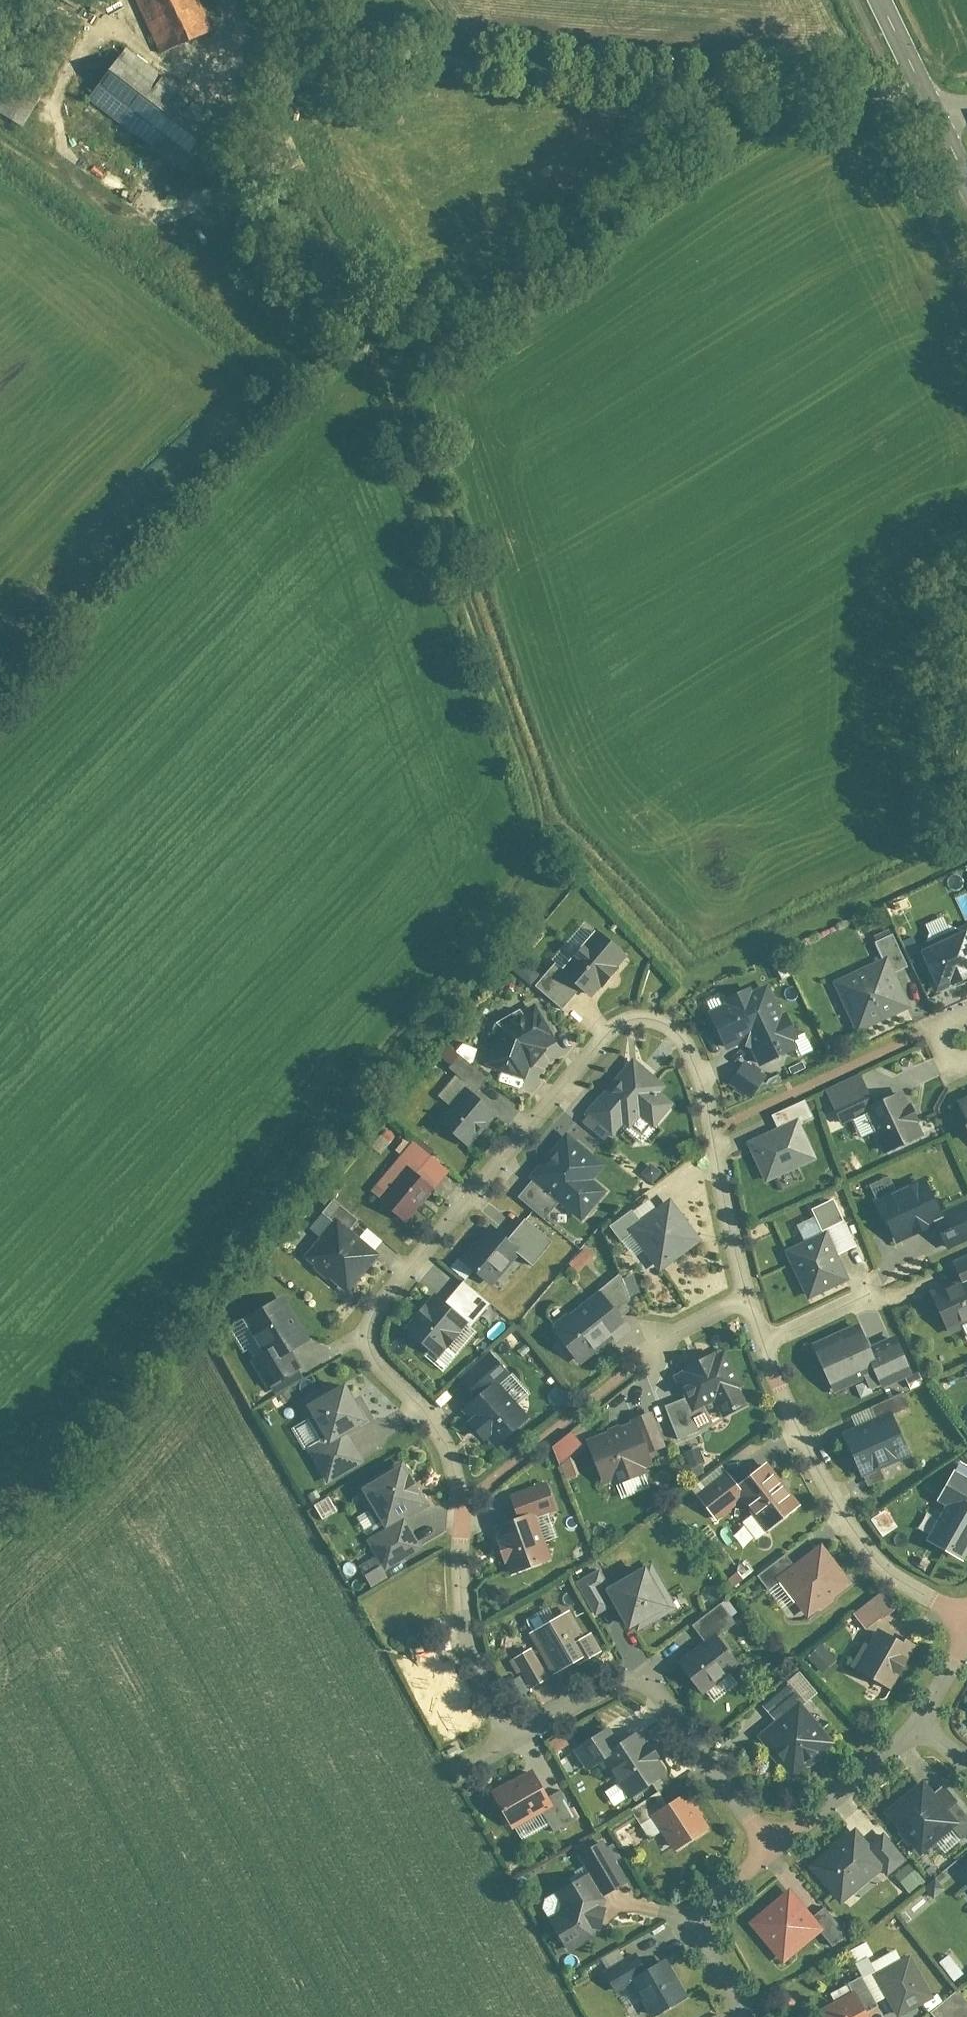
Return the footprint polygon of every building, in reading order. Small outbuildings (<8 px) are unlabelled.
[(160,63),(217,36),(200,0),(130,0),(160,63)] [(47,6),(0,100),(0,110),(26,123),(77,21),(47,6)] [(112,48),(73,101),(179,180),(219,127),(112,48)] [(633,955),(601,929),(565,976),(597,1001),(633,955)] [(950,991),(966,983),(966,935),(932,951),(950,991)] [(896,958),(839,982),(862,1034),(919,1010),(896,958)] [(553,970),(540,989),(569,1009),(582,990),(553,970)] [(777,1066),(803,1056),(773,984),(707,1011),(721,1047),(763,1030),(777,1066)] [(524,991),(472,1048),(517,1090),(569,1032),(524,991)] [(638,1056),(590,1111),(619,1136),(629,1124),(634,1128),(644,1117),(658,1128),(679,1103),(665,1091),(671,1085),(638,1056)] [(772,1075),(747,1061),(733,1086),(757,1100),(772,1075)] [(483,1076),(453,1110),(483,1136),(513,1102),(483,1076)] [(866,1077),(831,1091),(842,1119),(877,1105),(866,1077)] [(909,1097),(870,1112),(886,1153),(925,1138),(909,1097)] [(952,1107),(966,1142),(966,1101),(952,1107)] [(802,1119),(752,1143),(772,1185),(822,1161),(802,1119)] [(587,1219),(609,1192),(596,1182),(616,1157),(577,1126),(535,1179),(587,1219)] [(449,1176),(421,1154),(395,1185),(423,1208),(449,1176)] [(878,1208),(895,1244),(946,1219),(928,1184),(878,1208)] [(677,1201),(633,1230),(662,1275),(706,1246),(677,1201)] [(561,1223),(571,1210),(563,1204),(553,1217),(561,1223)] [(387,1254),(346,1215),(311,1253),(352,1291),(387,1254)] [(518,1238),(497,1221),(469,1256),(499,1280),(521,1252),(537,1265),(557,1241),(532,1221),(518,1238)] [(951,1255),(966,1249),(966,1224),(942,1234),(951,1255)] [(825,1237),(790,1256),(813,1300),(849,1280),(825,1237)] [(588,1247),(572,1265),(582,1273),(597,1255),(588,1247)] [(947,1335),(966,1326),(966,1277),(928,1294),(947,1335)] [(477,1312),(446,1284),(410,1323),(441,1351),(477,1312)] [(313,1341),(286,1293),(251,1313),(268,1344),(258,1350),(276,1380),(305,1364),(296,1350),(313,1341)] [(638,1335),(615,1294),(561,1324),(584,1365),(638,1335)] [(865,1326),(816,1345),(834,1393),(874,1378),(880,1393),(912,1380),(894,1333),(870,1342),(865,1326)] [(499,1449),(536,1420),(507,1383),(523,1371),(504,1347),(468,1375),(479,1389),(463,1401),(499,1449)] [(731,1350),(677,1376),(690,1405),(675,1412),(690,1442),(759,1409),(731,1350)] [(377,1414),(352,1365),(307,1388),(327,1427),(315,1433),(333,1467),(370,1447),(358,1424),(377,1414)] [(659,1405),(593,1431),(613,1481),(678,1455),(659,1405)] [(905,1413),(849,1438),(869,1484),(925,1459),(905,1413)] [(552,1452),(562,1466),(583,1451),(572,1436),(552,1452)] [(701,1447),(688,1454),(696,1469),(709,1462),(701,1447)] [(387,1553),(423,1532),(408,1506),(432,1493),(409,1453),(363,1479),(384,1516),(371,1524),(387,1553)] [(737,1477),(706,1500),(727,1530),(753,1511),(776,1543),(811,1518),(778,1472),(748,1493),(737,1477)] [(966,1546),(966,1482),(954,1474),(939,1501),(949,1506),(930,1540),(961,1557),(966,1546)] [(513,1585),(553,1573),(538,1528),(558,1521),(550,1497),(522,1506),(528,1525),(497,1535),(513,1585)] [(850,1588),(821,1549),(796,1568),(786,1555),(759,1575),(791,1619),(801,1612),(807,1621),(850,1588)] [(681,1617),(657,1567),(621,1584),(615,1573),(589,1585),(606,1621),(624,1612),(637,1638),(681,1617)] [(891,1597),(864,1617),(877,1633),(903,1613),(891,1597)] [(748,1666),(726,1632),(743,1621),(729,1600),(696,1622),(709,1641),(681,1659),(704,1694),(748,1666)] [(553,1617),(525,1629),(544,1671),(570,1660),(578,1678),(591,1672),(579,1645),(567,1650),(553,1617)] [(926,1655),(890,1633),(864,1675),(900,1697),(926,1655)] [(825,1671),(837,1661),(826,1647),(814,1657),(825,1671)] [(785,1733),(771,1743),(802,1785),(848,1752),(805,1692),(772,1715),(785,1733)] [(603,1736),(571,1755),(590,1786),(605,1777),(625,1811),(662,1789),(633,1739),(612,1752),(603,1736)] [(539,1775),(499,1795),(521,1838),(549,1824),(558,1840),(580,1829),(565,1800),(555,1805),(539,1775)] [(931,1786),(891,1816),(923,1859),(963,1829),(931,1786)] [(683,1862),(717,1839),(691,1801),(657,1824),(683,1862)] [(856,1826),(807,1865),(843,1910),(882,1879),(897,1898),(918,1881),(882,1835),(870,1844),(856,1826)] [(945,1857),(966,1886),(966,1840),(945,1857)] [(632,1900),(604,1853),(580,1867),(588,1881),(556,1900),(564,1915),(549,1923),(570,1959),(613,1935),(603,1917),(632,1900)] [(805,1892),(761,1923),(792,1967),(831,1939),(841,1953),(859,1940),(840,1914),(828,1924),(805,1892)] [(897,2016),(929,1998),(908,1960),(876,1977),(897,2016)] [(603,1979),(615,2004),(633,1995),(644,2016),(692,2016),(695,2016),(672,1968),(648,1979),(639,1962),(603,1979)] [(825,2014),(826,2016),(877,2016),(866,1994),(825,2014)] [(947,2016),(966,2016),(966,2002),(947,2016)]
